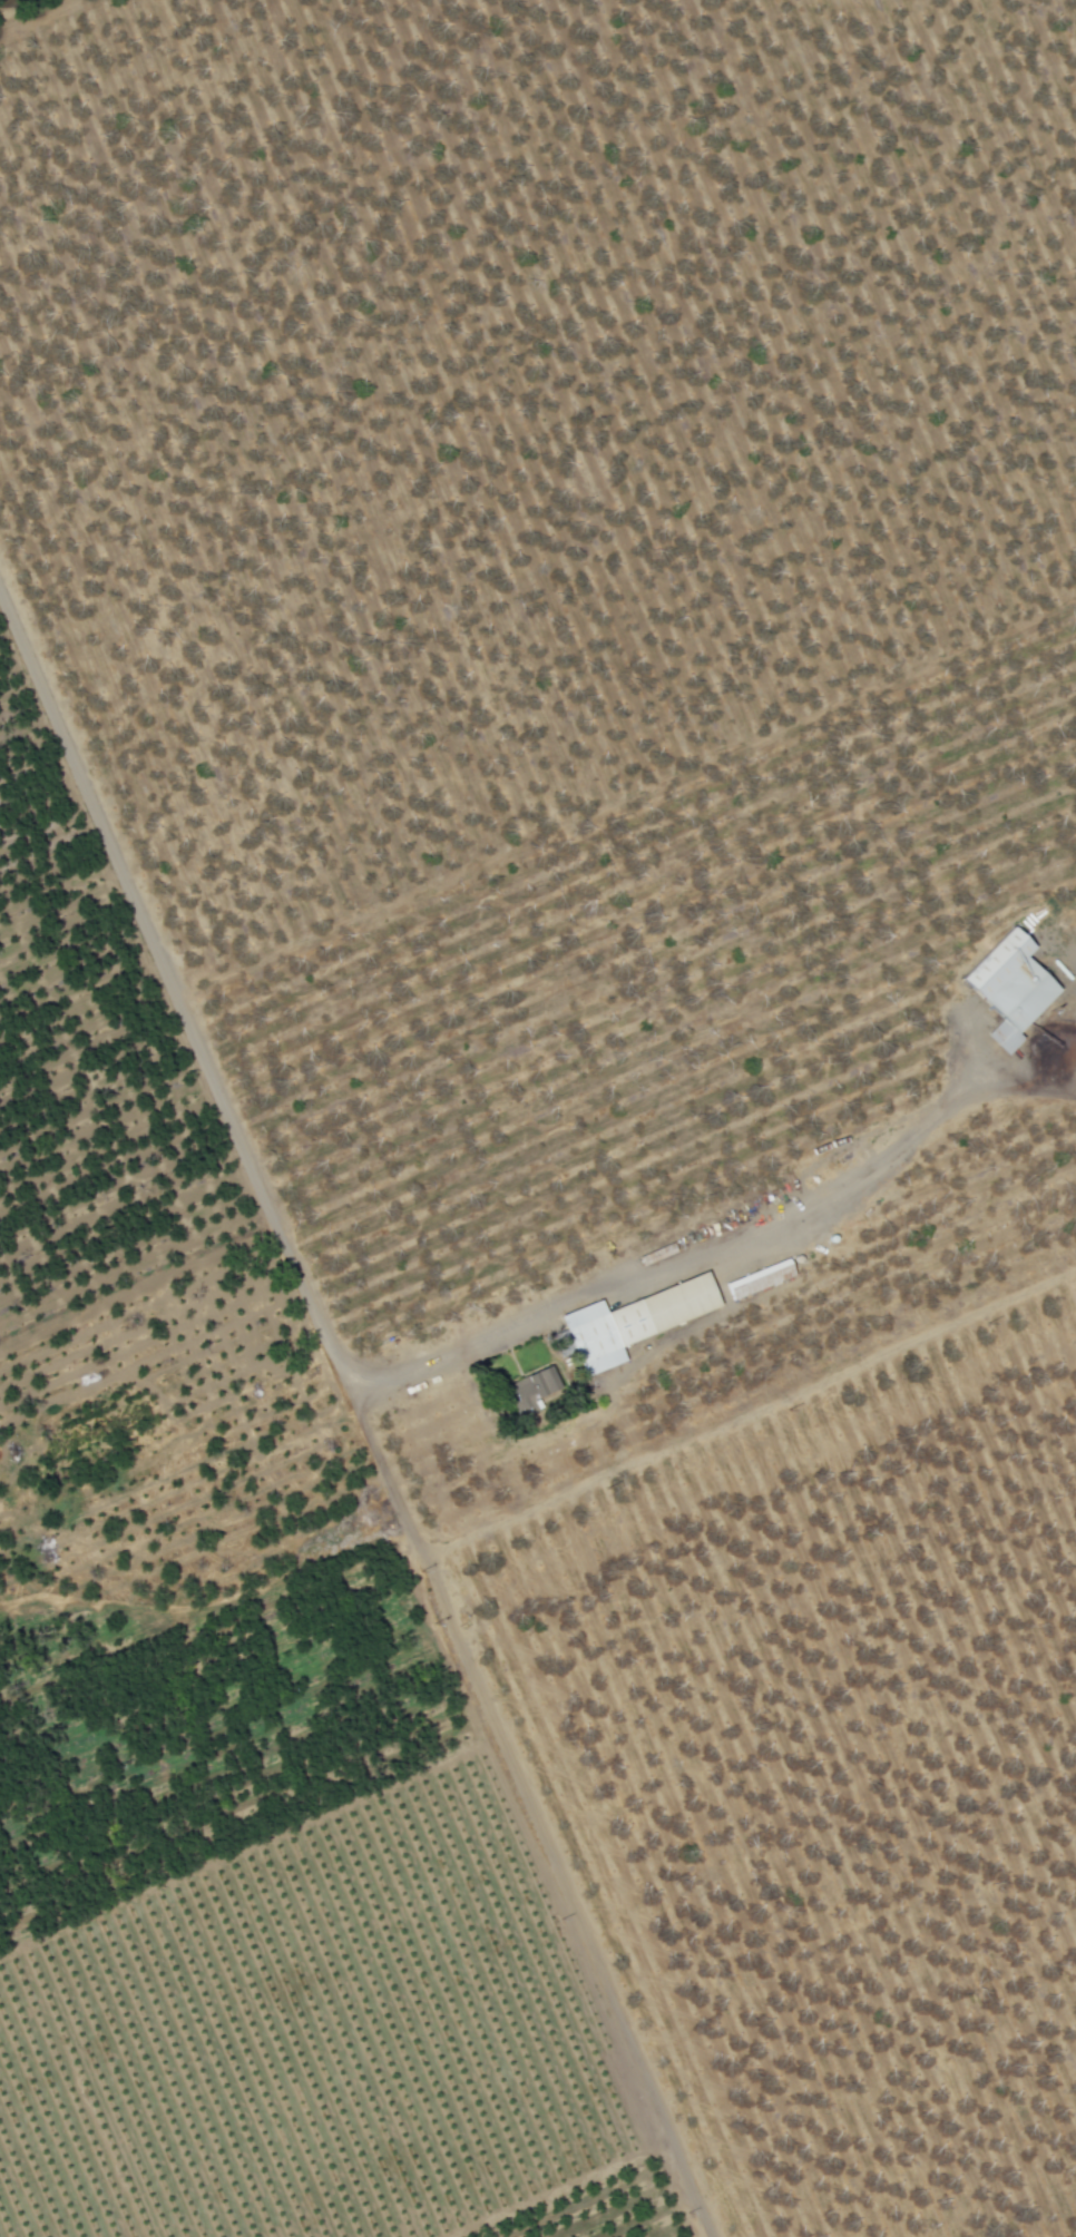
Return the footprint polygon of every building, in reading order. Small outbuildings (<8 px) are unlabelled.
[(967,980),(1007,1016),(989,1036),(1011,1056),(1027,1038),(1023,1035),(1065,988),(1031,958),(1041,947),(1016,925),(967,980)] [(799,1276),(792,1258),(727,1283),(734,1301),(799,1276)] [(725,1310),(712,1274),(609,1310),(606,1300),(565,1315),(587,1377),(630,1362),(624,1345),(725,1310)] [(512,1382),(520,1404),(530,1401),(532,1405),(563,1393),(553,1367),(512,1382)]
